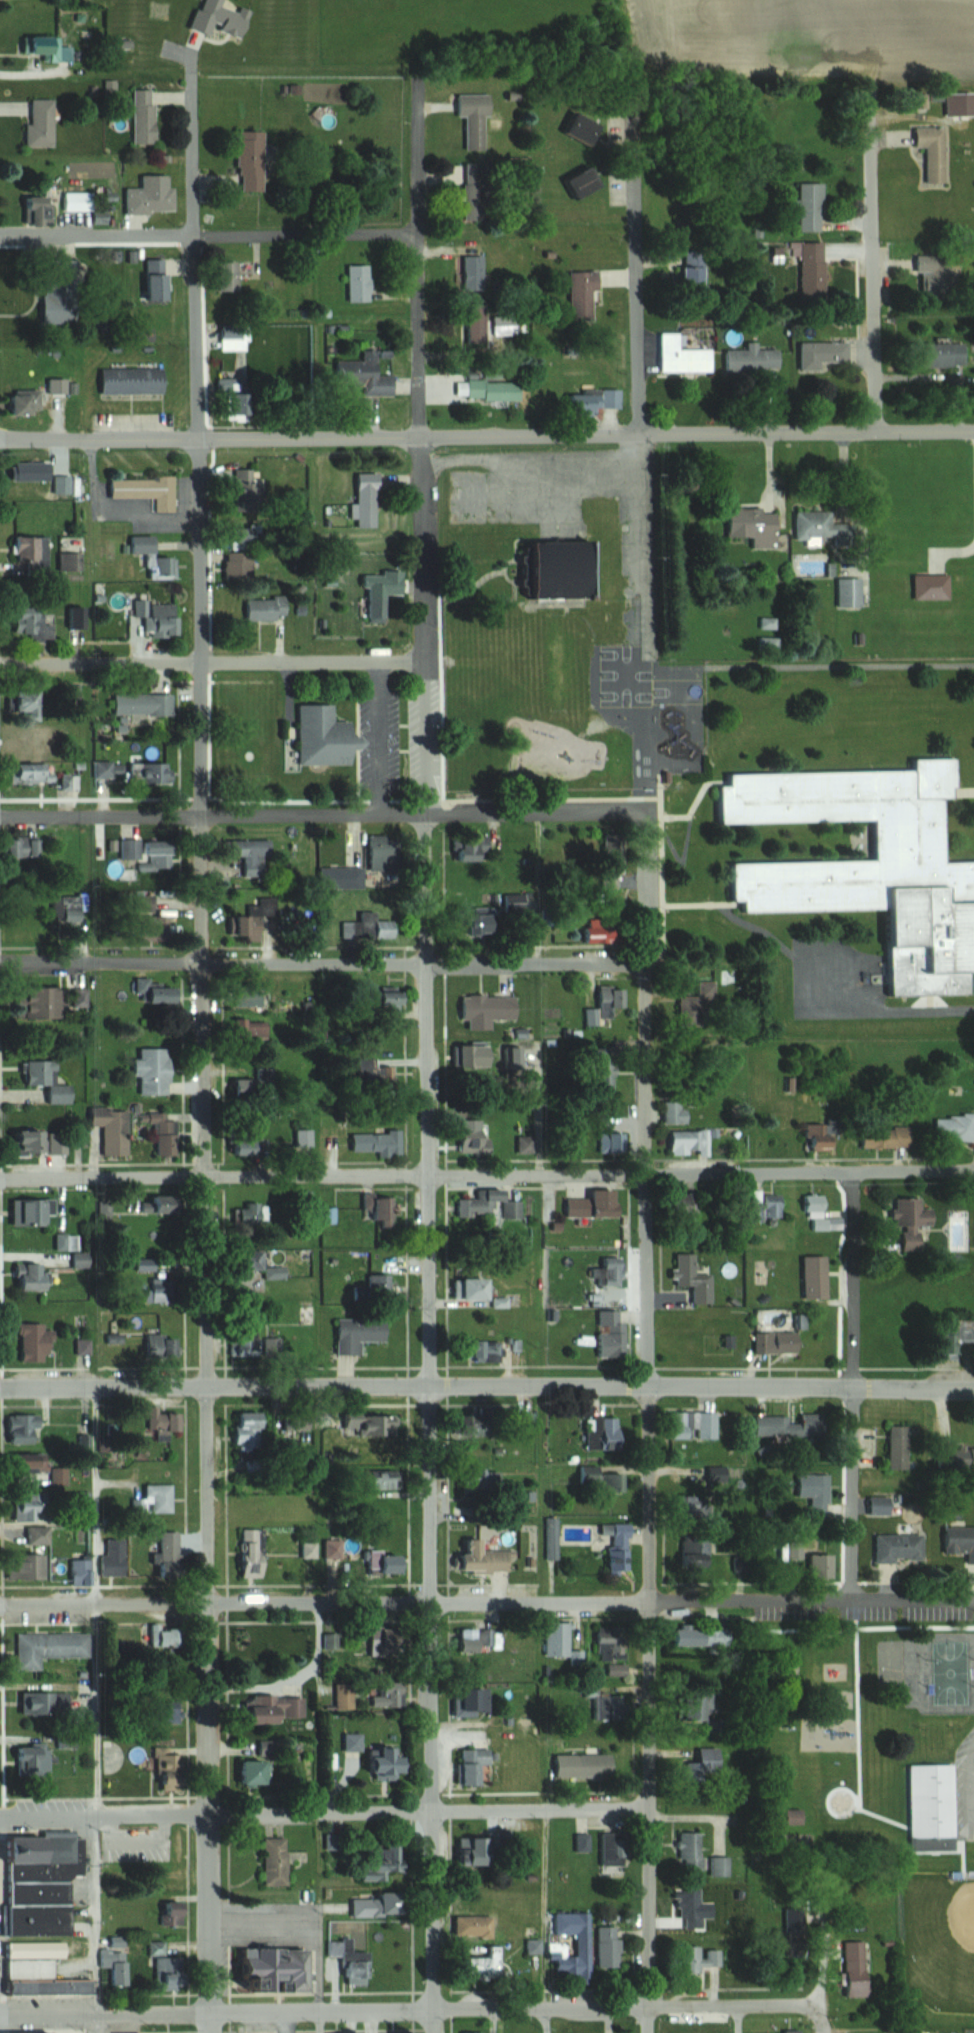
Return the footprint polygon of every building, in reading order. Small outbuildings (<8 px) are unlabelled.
[(130,144),(152,143),(151,89),(130,89),(130,144)] [(463,150),(484,150),(484,94),(453,94),(453,117),(463,117),(463,150)] [(51,99),(24,99),(24,146),(51,146),(51,99)] [(911,128),(911,148),(923,148),(924,185),(942,184),(941,127),(911,128)] [(234,191),(259,191),(259,132),(234,132),(234,191)] [(593,187),(582,166),(558,179),(568,199),(593,187)] [(122,188),(122,214),(169,214),(169,175),(138,175),(138,188),(122,188)] [(820,183),(797,183),(797,231),(820,232),(820,183)] [(82,193),(59,193),(59,211),(82,211),(82,193)] [(821,243),(797,243),(798,300),(822,299),(821,243)] [(680,295),(703,295),(703,252),(680,252),(680,295)] [(919,273),(919,292),(954,292),(954,254),(912,254),(912,273),(919,273)] [(480,256),(460,256),(460,290),(480,290),(480,256)] [(139,300),(164,300),(164,259),(139,259),(139,300)] [(72,280),(72,260),(41,260),(41,280),(72,280)] [(210,262),(210,292),(232,292),(232,262),(210,262)] [(367,265),(345,265),(345,301),(367,301),(367,265)] [(566,272),(566,321),(589,321),(589,272),(566,272)] [(482,304),(465,304),(465,344),(482,344),(482,304)] [(657,333),(657,371),(708,371),(708,349),(680,349),(680,333),(657,333)] [(917,367),(962,366),(961,341),(916,342),(917,367)] [(844,342),(797,342),(797,370),(817,370),(817,362),(844,362),(844,342)] [(745,350),(723,350),(723,370),(778,368),(777,349),(757,350),(757,343),(745,343),(745,350)] [(333,359),(333,384),(358,384),(358,395),(392,395),(391,349),(359,349),(359,359),(333,359)] [(167,367),(105,367),(105,394),(167,394),(167,367)] [(50,378),(50,393),(70,393),(70,378),(50,378)] [(465,379),(465,399),(520,399),(520,379),(465,379)] [(43,390),(15,390),(15,414),(43,414),(43,390)] [(594,407),(619,407),(619,391),(561,391),(561,413),(594,413),(594,407)] [(21,460),(21,489),(46,489),(46,460),(21,460)] [(376,472),(353,471),(352,526),(375,526),(376,472)] [(114,497),(158,497),(158,512),(177,512),(177,477),(114,477),(114,497)] [(724,537),(762,537),(762,548),(774,548),(775,509),(725,509),(724,537)] [(792,511),(793,538),(851,536),(850,509),(792,511)] [(133,555),(149,555),(149,579),(180,578),(179,557),(159,557),(159,535),(132,536),(133,555)] [(27,573),(50,573),(50,537),(16,536),(16,561),(27,562),(27,573)] [(228,579),(255,579),(255,552),(228,552),(228,579)] [(945,598),(945,575),(910,575),(910,598),(945,598)] [(361,602),(380,602),(380,577),(361,577),(361,602)] [(835,607),(860,607),(860,578),(835,578),(835,607)] [(290,620),(290,599),(249,599),(249,620),(290,620)] [(153,604),(153,635),(180,635),(180,604),(153,604)] [(56,608),(18,607),(17,639),(55,640),(56,608)] [(73,628),(85,625),(81,607),(69,610),(73,628)] [(19,692),(19,714),(44,714),(44,692),(19,692)] [(117,716),(176,716),(176,694),(117,694),(117,716)] [(293,705),(293,765),(342,765),(342,722),(328,722),(328,705),(293,705)] [(880,950),(881,997),(964,994),(963,975),(973,974),(973,862),(949,863),(946,759),(906,760),(906,769),(723,776),(723,787),(714,787),(715,826),(868,820),(869,860),(725,865),(727,902),(748,901),(748,885),(776,884),(777,913),(874,910),(875,950),(880,950)] [(134,783),(176,783),(176,763),(134,763),(134,783)] [(15,784),(57,784),(57,765),(15,765),(15,784)] [(449,863),(482,863),(482,835),(449,835),(449,863)] [(13,838),(13,858),(43,858),(43,838),(13,838)] [(141,870),(175,871),(175,840),(125,839),(124,860),(141,860),(141,870)] [(240,876),(261,876),(261,856),(265,856),(265,839),(222,839),(222,856),(240,856),(240,876)] [(361,868),(315,868),(315,890),(361,890),(361,868)] [(87,912),(87,896),(66,896),(66,912),(87,912)] [(227,936),(265,937),(265,906),(244,905),(244,914),(228,914),(227,936)] [(483,937),(483,909),(457,909),(457,937),(483,937)] [(168,929),(168,911),(158,911),(158,929),(168,929)] [(339,921),(339,939),(389,939),(389,921),(339,921)] [(576,925),(575,942),(594,943),(595,926),(576,925)] [(132,1001),(177,1000),(176,977),(132,978),(132,1001)] [(711,981),(694,982),(695,997),(676,998),(676,1010),(712,1009),(711,981)] [(230,983),(230,1004),(258,1005),(258,983),(230,983)] [(360,992),(363,1013),(397,1008),(394,986),(360,992)] [(616,986),(594,986),(594,1018),(616,1018),(616,986)] [(92,1014),(91,988),(2,992),(3,1018),(92,1014)] [(456,996),(456,1020),(510,1020),(510,996),(456,996)] [(231,1035),(252,1035),(252,1018),(231,1018),(231,1035)] [(484,1046),(454,1046),(454,1067),(484,1067),(484,1046)] [(164,1047),(136,1047),(136,1058),(128,1058),(128,1075),(136,1075),(136,1094),(164,1094),(164,1047)] [(607,1060),(589,1060),(589,1092),(607,1092),(607,1060)] [(75,1104),(75,1083),(61,1083),(61,1061),(29,1061),(29,1086),(52,1086),(52,1104),(75,1104)] [(255,1069),(255,1078),(268,1078),(268,1069),(255,1069)] [(388,1091),(390,1073),(367,1070),(365,1089),(388,1091)] [(660,1124),(685,1124),(685,1105),(660,1105),(660,1124)] [(100,1125),(99,1155),(125,1155),(125,1107),(86,1107),(86,1125),(100,1125)] [(932,1115),(933,1140),(973,1140),(973,1114),(932,1115)] [(463,1121),(463,1131),(453,1131),(453,1152),(488,1153),(488,1121),(463,1121)] [(256,1129),(234,1128),(234,1141),(226,1140),(225,1152),(256,1153),(256,1129)] [(801,1151),(831,1151),(830,1128),(801,1128),(801,1151)] [(907,1129),(857,1129),(857,1148),(907,1148),(907,1129)] [(293,1130),(293,1146),(310,1146),(310,1130),(293,1130)] [(18,1131),(18,1156),(50,1156),(50,1131),(18,1131)] [(665,1152),(704,1152),(704,1131),(665,1131),(665,1152)] [(398,1153),(398,1132),(347,1132),(347,1153),(398,1153)] [(622,1153),(622,1133),(597,1133),(597,1153),(622,1153)] [(494,1190),(475,1190),(475,1200),(453,1200),(453,1216),(494,1215),(494,1190)] [(611,1218),(611,1191),(583,1191),(583,1198),(562,1198),(562,1218),(611,1218)] [(780,1193),(749,1192),(748,1220),(779,1221),(780,1193)] [(800,1212),(809,1212),(809,1230),(820,1230),(820,1222),(823,1222),(823,1196),(800,1196),(800,1212)] [(664,1222),(695,1222),(695,1198),(664,1198),(664,1222)] [(36,1224),(36,1199),(7,1199),(7,1224),(36,1224)] [(897,1228),(896,1251),(912,1251),(913,1226),(929,1227),(929,1209),(918,1209),(919,1200),(890,1199),(889,1228),(897,1228)] [(233,1204),(233,1225),(258,1225),(258,1204),(233,1204)] [(320,1224),(334,1224),(334,1207),(320,1207),(320,1224)] [(230,1282),(254,1282),(254,1250),(230,1249),(230,1271),(230,1282)] [(706,1274),(691,1274),(691,1254),(672,1254),(672,1286),(688,1286),(688,1303),(706,1303),(706,1274)] [(822,1257),(799,1257),(799,1300),(822,1300),(822,1257)] [(134,1270),(151,1270),(151,1260),(134,1260),(134,1270)] [(589,1268),(589,1287),(619,1287),(618,1262),(599,1263),(599,1268),(589,1268)] [(39,1263),(10,1263),(10,1290),(39,1290),(39,1263)] [(367,1296),(388,1296),(388,1274),(367,1274),(367,1296)] [(484,1300),(484,1280),(452,1280),(452,1300),(484,1300)] [(296,1324),(313,1324),(313,1306),(296,1306),(296,1324)] [(592,1332),(592,1358),(619,1358),(619,1310),(596,1310),(596,1323),(603,1323),(603,1332),(592,1332)] [(357,1354),(356,1341),(381,1341),(381,1316),(332,1317),(332,1355),(357,1354)] [(951,1320),(951,1342),(973,1342),(973,1320),(951,1320)] [(14,1362),(40,1361),(39,1322),(13,1323),(14,1362)] [(248,1353),(248,1325),(232,1325),(232,1353),(248,1353)] [(754,1332),(754,1354),(794,1354),(794,1332),(754,1332)] [(169,1356),(169,1335),(141,1335),(141,1356),(169,1356)] [(279,1356),(279,1338),(262,1338),(262,1356),(279,1356)] [(456,1362),(497,1361),(496,1339),(455,1340),(456,1362)] [(165,1409),(146,1417),(157,1443),(175,1435),(165,1409)] [(257,1411),(230,1411),(230,1436),(257,1436),(257,1411)] [(665,1437),(682,1437),(682,1411),(665,1411),(665,1437)] [(282,1430),(303,1430),(303,1413),(282,1413),(282,1430)] [(392,1433),(392,1413),(342,1414),(342,1433),(392,1433)] [(699,1437),(712,1437),(712,1413),(699,1413),(699,1437)] [(39,1442),(39,1414),(2,1414),(2,1442),(39,1442)] [(820,1415),(797,1415),(797,1417),(753,1417),(753,1435),(820,1435),(820,1415)] [(595,1418),(594,1449),(615,1449),(615,1418),(595,1418)] [(885,1468),(906,1468),(906,1425),(885,1425),(885,1468)] [(933,1469),(966,1469),(966,1476),(973,1476),(973,1448),(933,1447),(933,1469)] [(32,1454),(5,1454),(5,1472),(32,1472),(32,1454)] [(466,1491),(496,1491),(496,1469),(466,1469),(466,1491)] [(361,1488),(394,1488),(394,1470),(361,1470),(361,1488)] [(599,1491),(617,1491),(617,1472),(599,1472),(599,1491)] [(808,1516),(825,1516),(825,1473),(793,1473),(793,1497),(808,1497),(808,1516)] [(169,1484),(139,1484),(139,1512),(169,1512),(169,1484)] [(10,1520),(32,1520),(32,1492),(10,1492),(10,1520)] [(625,1524),(606,1524),(606,1575),(625,1575),(625,1524)] [(45,1526),(23,1526),(23,1544),(45,1544),(45,1526)] [(973,1563),(973,1526),(940,1526),(940,1552),(964,1552),(964,1563),(973,1563)] [(259,1530),(236,1530),(236,1577),(259,1577),(259,1530)] [(175,1531),(156,1531),(156,1552),(150,1552),(150,1574),(175,1574),(175,1531)] [(872,1534),(872,1560),(920,1559),(919,1533),(872,1534)] [(475,1550),(475,1538),(458,1538),(458,1553),(451,1553),(451,1572),(506,1572),(506,1550),(475,1550)] [(320,1558),(339,1558),(339,1539),(320,1539),(320,1558)] [(316,1541),(299,1541),(299,1558),(316,1558),(316,1541)] [(674,1553),(674,1566),(698,1566),(698,1541),(680,1541),(680,1553),(674,1553)] [(398,1573),(398,1552),(362,1552),(362,1573),(398,1573)] [(39,1578),(39,1554),(4,1554),(4,1578),(39,1578)] [(827,1554),(805,1554),(805,1578),(827,1578),(827,1554)] [(67,1559),(67,1585),(87,1585),(87,1559),(67,1559)] [(565,1621),(542,1621),(542,1656),(565,1656),(565,1621)] [(718,1645),(718,1627),(669,1627),(669,1645),(718,1645)] [(482,1628),(452,1628),(452,1651),(482,1651),(482,1628)] [(38,1657),(81,1657),(81,1633),(13,1633),(13,1670),(38,1670),(38,1657)] [(605,1674),(622,1674),(622,1663),(605,1663),(605,1674)] [(397,1706),(397,1685),(369,1685),(369,1706),(397,1706)] [(452,1688),(452,1714),(479,1714),(479,1688),(452,1688)] [(14,1715),(66,1715),(66,1692),(14,1692),(14,1715)] [(238,1720),(300,1721),(300,1696),(247,1695),(247,1702),(238,1702),(238,1720)] [(709,1695),(683,1695),(683,1719),(709,1719),(709,1695)] [(147,1700),(147,1723),(168,1723),(168,1700),(147,1700)] [(341,1753),(358,1754),(358,1774),(399,1776),(400,1757),(386,1757),(386,1747),(361,1746),(361,1733),(342,1733),(341,1753)] [(18,1775),(45,1775),(45,1743),(9,1743),(9,1760),(18,1760),(18,1775)] [(167,1753),(167,1747),(152,1747),(152,1763),(177,1763),(177,1753),(167,1753)] [(488,1749),(453,1748),(453,1785),(474,1785),(474,1764),(488,1764),(488,1749)] [(717,1748),(694,1748),(694,1762),(682,1762),(682,1781),(716,1781),(717,1748)] [(232,1784),(265,1784),(265,1761),(232,1761),(232,1784)] [(908,1852),(952,1851),(951,1781),(907,1781),(908,1852)] [(675,1859),(681,1859),(682,1870),(699,1870),(699,1832),(674,1833),(675,1859)] [(260,1885),(284,1885),(284,1838),(260,1838),(260,1885)] [(619,1865),(619,1838),(595,1838),(595,1865),(619,1865)] [(460,1839),(460,1862),(485,1862),(485,1839),(460,1839)] [(353,1881),(389,1881),(389,1845),(364,1845),(364,1859),(353,1859),(353,1881)] [(708,1876),(727,1876),(727,1857),(708,1857),(708,1876)] [(677,1928),(699,1928),(699,1889),(677,1889),(677,1928)] [(348,1916),(384,1916),(384,1896),(348,1896),(348,1916)] [(66,1935),(65,1904),(0,1905),(1,1935),(66,1935)] [(585,1976),(585,1912),(552,1912),(552,1935),(572,1935),(572,1945),(547,1945),(547,1975),(585,1976)] [(489,1917),(451,1917),(451,1936),(489,1936),(489,1917)] [(595,1967),(616,1967),(616,1927),(595,1927),(595,1967)] [(105,1967),(105,1985),(124,1985),(124,1937),(107,1937),(107,1952),(95,1952),(95,1967),(105,1967)] [(60,1957),(60,1942),(0,1942),(0,1957),(60,1957)] [(862,1942),(841,1942),(840,1993),(861,1994),(862,1942)] [(675,1971),(717,1972),(717,1948),(676,1947),(675,1971)] [(174,1956),(150,1959),(153,1984),(177,1981),(174,1956)] [(1,1979),(48,1979),(48,1960),(1,1960),(1,1979)] [(84,1982),(43,1982),(43,1993),(84,1993),(84,1982)]
